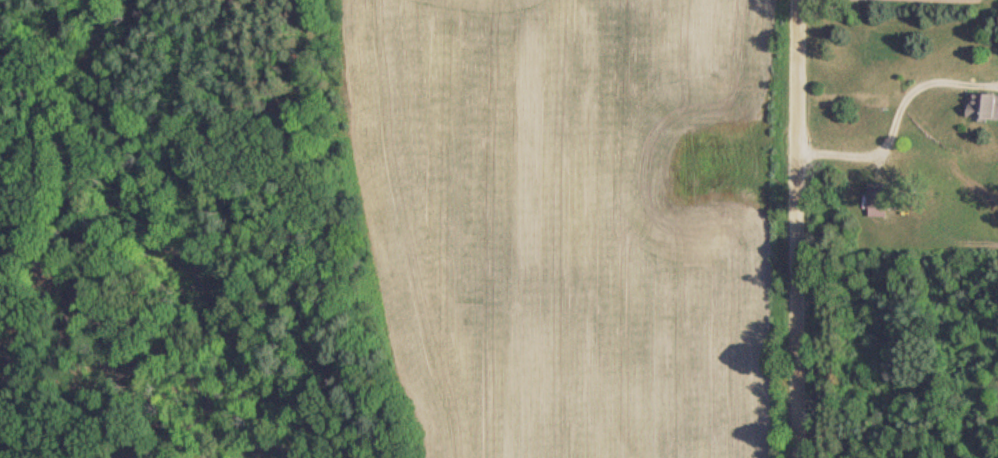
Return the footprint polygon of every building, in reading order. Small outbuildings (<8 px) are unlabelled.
[(884,183),(864,183),(864,217),(884,217),(884,183)]
